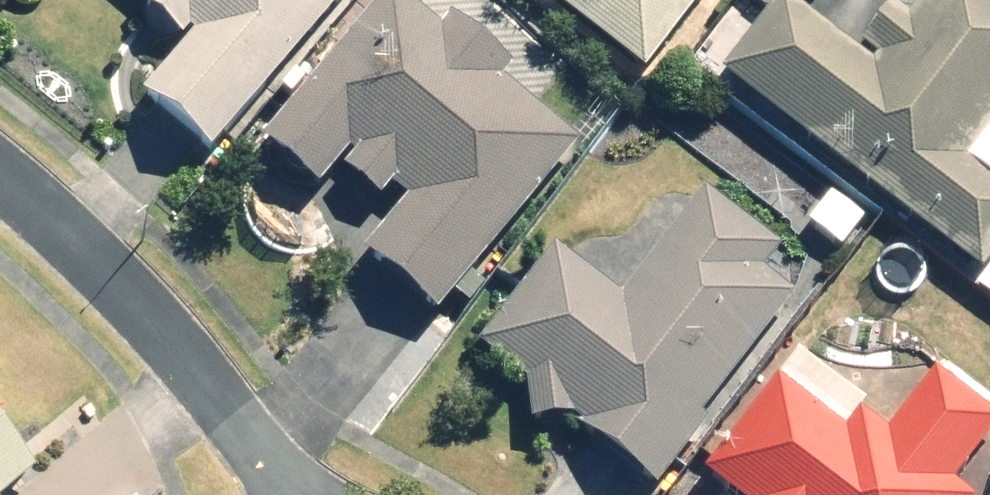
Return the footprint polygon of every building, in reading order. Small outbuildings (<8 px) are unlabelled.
[(131,8),(178,51),(128,105),(190,161),(335,0),(138,0),(131,8)] [(429,325),(577,150),(502,87),(511,75),(454,27),(440,43),(389,0),(381,0),(252,152),(316,207),(333,187),(366,215),(384,193),(403,210),(357,264),(429,325)] [(550,20),(630,85),(699,0),(547,0),(539,11),(550,20)] [(709,89),(971,286),(965,293),(989,311),(989,270),(989,269),(989,192),(956,166),(989,121),(989,0),(915,0),(898,22),(879,8),(841,58),(772,6),(709,89)] [(646,494),(650,494),(706,429),(697,422),(796,305),(761,276),(777,257),(701,194),(605,308),(545,258),(466,352),(517,395),(518,432),(567,431),(646,494)] [(887,434),(796,358),(692,484),(706,494),(957,494),(951,490),(989,444),(989,414),(939,371),(887,434)] [(35,485),(0,444),(0,494),(23,494),(35,485)]
